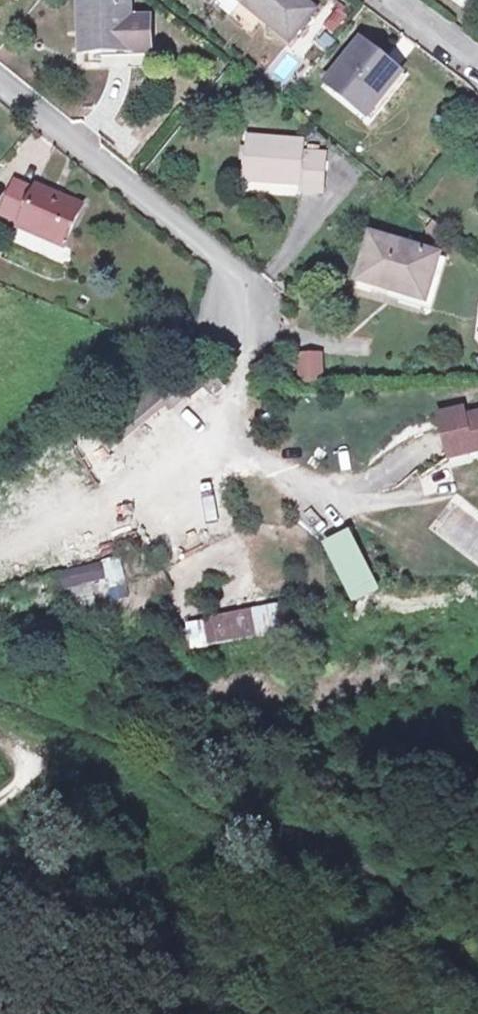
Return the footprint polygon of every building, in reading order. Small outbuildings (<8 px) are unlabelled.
[(223,0),(219,0),(210,11),(225,23),(236,10),(223,0)] [(236,10),(287,50),(314,17),(292,0),(223,0),(236,10)] [(140,36),(127,36),(126,17),(80,19),(84,69),(142,67),(140,36)] [(402,86),(357,52),(323,96),(368,130),(402,86)] [(296,188),(299,188),(322,190),(325,152),(311,151),(302,150),(303,141),(246,136),(243,177),(296,182),(296,188)] [(36,198),(32,205),(13,196),(0,222),(0,225),(18,234),(16,240),(58,260),(78,219),(36,198)] [(394,298),(426,307),(438,267),(371,247),(358,290),(393,301),(394,298)] [(317,361),(295,361),(295,387),(317,387),(317,361)] [(459,425),(457,416),(428,422),(435,456),(459,451),(462,462),(477,458),(477,421),(459,425)] [(70,458),(81,450),(73,440),(63,447),(70,458)] [(459,451),(435,456),(437,467),(462,462),(459,451)] [(211,527),(205,499),(194,501),(200,530),(211,527)] [(101,588),(122,587),(120,562),(50,567),(52,597),(101,594),(101,588)] [(354,590),(364,584),(353,564),(343,569),(354,590)] [(273,633),(268,605),(182,621),(187,650),(273,633)]
